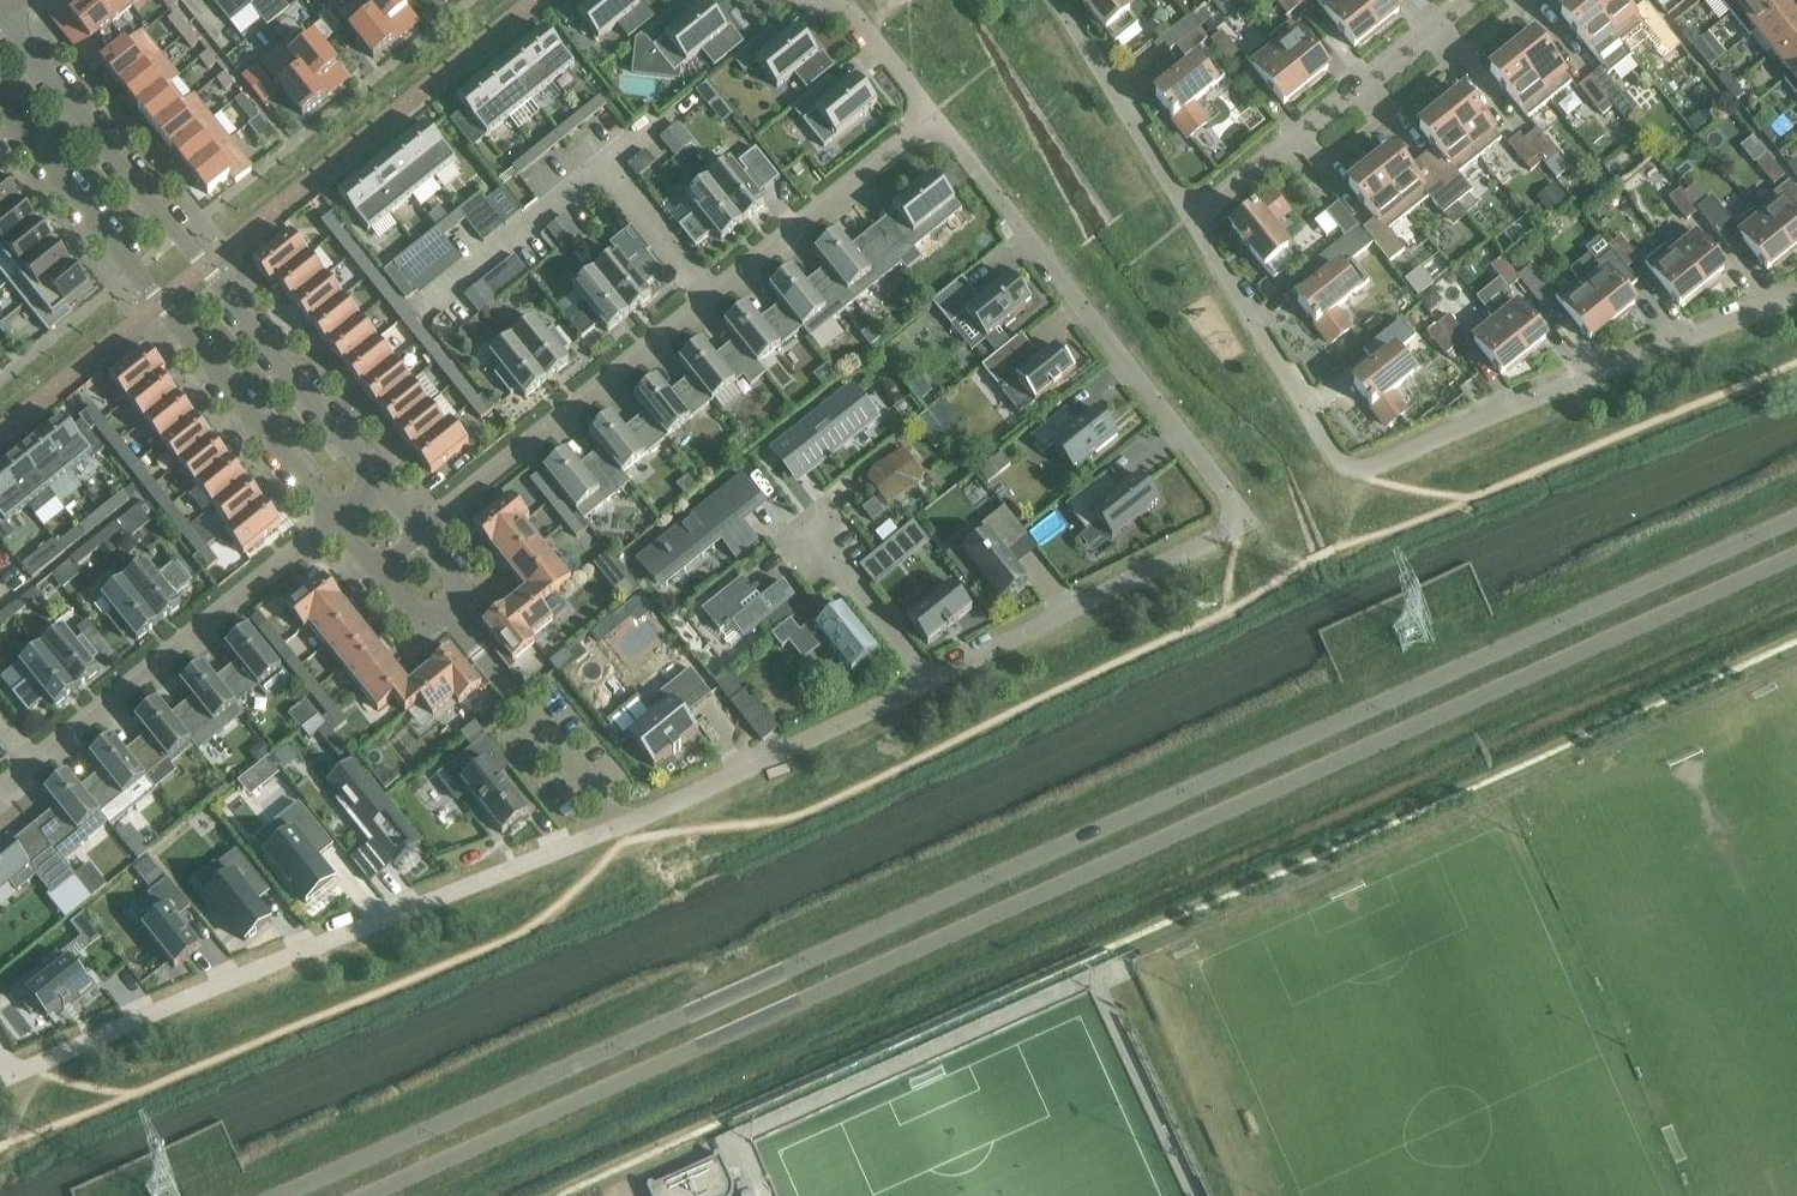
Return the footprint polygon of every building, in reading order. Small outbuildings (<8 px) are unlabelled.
[(94,0),(70,0),(63,6),(91,41),(112,23),(94,0)] [(112,23),(133,7),(128,0),(94,0),(112,23)] [(179,0),(162,0),(169,8),(179,0)] [(280,0),(258,0),(252,5),(267,24),(286,8),(280,0)] [(341,17),(374,58),(396,40),(364,0),(361,0),(341,17)] [(396,40),(419,22),(401,0),(364,0),(396,40)] [(555,10),(566,23),(578,13),(599,39),(617,24),(629,38),(655,17),(643,2),(639,5),(635,0),(566,0),(555,10)] [(1138,24),(1119,0),(1081,0),(1115,43),(1138,24)] [(1287,15),(1299,5),(1294,0),(1276,0),(1287,15)] [(1353,0),(1317,0),(1316,1),(1354,47),(1362,41),(1363,43),(1378,31),(1353,0)] [(1378,31),(1392,20),(1391,18),(1398,11),(1389,0),(1353,0),(1378,31)] [(1620,43),(1586,0),(1574,0),(1567,5),(1568,7),(1561,14),(1603,66),(1590,77),(1608,99),(1619,90),(1607,75),(1631,56),(1620,43)] [(1620,43),(1643,25),(1623,0),(1586,0),(1620,43)] [(1731,13),(1746,0),(1720,0),(1731,13)] [(1731,13),(1732,14),(1738,8),(1755,29),(1786,4),(1783,0),(1746,0),(1731,13)] [(642,33),(674,73),(702,50),(714,66),(744,42),(731,25),(726,28),(706,3),(682,23),(671,9),(642,33)] [(1794,10),(1792,11),(1786,4),(1755,29),(1773,52),(1796,32),(1796,13),(1794,10)] [(1204,8),(1192,17),(1199,26),(1211,17),(1204,8)] [(333,34),(342,27),(328,10),(319,17),(322,20),(333,34)] [(178,14),(169,21),(173,27),(182,38),(183,37),(191,30),(189,27),(183,20),(178,14)] [(1166,34),(1175,45),(1198,27),(1189,16),(1166,34)] [(322,20),(313,27),(324,41),(333,34),(322,20)] [(1678,43),(1660,20),(1648,29),(1666,52),(1678,43)] [(1290,22),(1268,40),(1307,88),(1321,77),(1320,75),(1327,69),(1290,22)] [(545,27),(522,46),(552,83),(574,65),(545,27)] [(1198,27),(1175,45),(1184,56),(1207,38),(1198,27)] [(1691,44),(1699,38),(1690,27),(1682,33),(1691,44)] [(797,28),(756,61),(777,87),(794,73),(806,88),(834,66),(822,51),(818,54),(797,28)] [(200,41),(191,30),(183,37),(192,48),(200,41)] [(1228,62),(1239,53),(1221,31),(1210,40),(1228,62)] [(108,61),(104,64),(121,86),(160,55),(159,54),(142,32),(133,40),(129,43),(107,60),(108,61)] [(1773,52),(1790,73),(1783,78),(1784,79),(1796,69),(1796,32),(1773,52)] [(1510,51),(1550,100),(1572,82),(1534,35),(1526,41),(1525,39),(1510,51)] [(1701,37),(1699,39),(1699,38),(1691,44),(1691,45),(1705,61),(1714,54),(1701,37)] [(348,79),(314,38),(293,55),(284,45),(283,46),(325,97),(348,79)] [(1307,88),(1268,40),(1245,58),(1283,104),(1291,98),(1292,100),(1307,88)] [(95,45),(82,55),(88,63),(101,53),(95,45)] [(283,46),(261,63),(303,115),(325,97),(283,46)] [(552,83),(522,46),(501,63),(531,100),(552,83)] [(217,62),(208,51),(200,58),(209,69),(217,62)] [(1498,64),(1490,71),(1527,117),(1550,100),(1510,51),(1496,63),(1498,64)] [(101,53),(88,63),(95,71),(104,64),(108,61),(107,60),(101,53)] [(1206,54),(1155,95),(1170,114),(1173,119),(1174,118),(1189,137),(1206,123),(1205,121),(1204,122),(1191,105),(1224,77),(1206,54)] [(177,76),(160,55),(121,86),(138,107),(177,76)] [(501,63),(479,80),(509,117),(531,100),(501,63)] [(278,90),(258,66),(243,78),(263,102),(278,90)] [(1784,79),(1796,95),(1796,69),(1784,79)] [(1726,71),(1718,78),(1727,89),(1735,83),(1726,71)] [(234,83),(225,73),(217,79),(226,90),(234,83)] [(178,76),(177,76),(138,107),(155,129),(195,97),(193,95),(184,103),(168,84),(178,76)] [(824,146),(877,103),(856,77),(832,96),(821,83),(792,107),(824,146)] [(1608,99),(1590,77),(1578,86),(1596,108),(1608,99)] [(479,80),(457,98),(465,107),(450,119),(473,147),(509,117),(479,80)] [(707,82),(696,91),(705,102),(717,93),(707,82)] [(1735,83),(1727,89),(1736,100),(1744,94),(1735,83)] [(1440,108),(1479,157),(1480,156),(1472,147),(1493,130),(1463,92),(1456,98),(1454,96),(1440,108)] [(717,93),(705,102),(722,123),(734,114),(717,93)] [(155,129),(173,150),(212,118),(195,97),(155,129)] [(259,114),(245,97),(238,103),(251,120),(259,114)] [(600,97),(578,115),(584,122),(606,104),(600,97)] [(1457,174),(1479,157),(1440,108),(1425,120),(1427,121),(1419,128),(1457,174)] [(1761,131),(1769,125),(1760,114),(1752,120),(1761,131)] [(269,126),(260,115),(248,124),(258,135),(269,126)] [(578,115),(556,132),(562,139),(584,122),(578,115)] [(173,150),(190,171),(229,140),(212,118),(173,150)] [(426,123),(403,141),(433,179),(455,161),(426,123)] [(684,149),(692,143),(677,124),(669,130),(684,149)] [(1770,143),(1778,137),(1769,125),(1761,131),(1770,143)] [(1558,155),(1537,128),(1524,139),(1545,165),(1558,155)] [(662,136),(677,155),(684,149),(669,130),(662,136)] [(556,132),(535,149),(541,157),(562,139),(556,132)] [(1507,143),(1526,165),(1537,156),(1519,134),(1507,143)] [(208,193),(231,175),(236,181),(252,168),(229,140),(190,171),(208,193)] [(382,158),(412,196),(433,179),(403,141),(382,158)] [(519,175),(541,157),(535,149),(513,167),(519,175)] [(1383,154),(1369,165),(1408,214),(1430,196),(1392,149),(1385,155),(1383,154)] [(1784,175),(1766,153),(1755,161),(1773,184),(1784,175)] [(391,213),(412,196),(382,158),(360,176),(391,213)] [(1796,175),(1796,160),(1795,158),(1787,164),(1796,175)] [(765,189),(749,169),(742,175),(730,160),(708,178),(744,222),(765,204),(758,195),(765,189)] [(769,162),(756,173),(765,184),(779,173),(769,162)] [(1408,214),(1369,165),(1354,177),(1356,179),(1348,185),(1378,222),(1366,232),(1389,262),(1405,250),(1388,230),(1408,214)] [(962,209),(933,174),(892,207),(913,233),(892,250),(880,236),(879,236),(901,264),(902,263),(899,260),(962,209)] [(360,176),(338,193),(368,231),(391,213),(360,176)] [(744,222),(708,178),(686,196),(697,210),(679,226),(695,246),(714,231),(721,240),(744,222)] [(5,179),(0,183),(0,218),(22,201),(21,200),(19,201),(4,182),(5,181),(5,179)] [(1754,208),(1790,253),(1796,248),(1796,216),(1794,213),(1796,211),(1796,190),(1789,180),(1754,208)] [(492,206),(506,223),(522,211),(503,187),(487,200),(492,206)] [(1668,197),(1686,219),(1698,210),(1696,209),(1679,188),(1668,197)] [(481,193),(459,211),(465,218),(487,200),(481,193)] [(1274,279),(1296,261),(1268,225),(1285,212),(1287,211),(1273,193),(1254,208),(1250,211),(1250,212),(1231,227),(1274,279)] [(1477,204),(1469,194),(1458,203),(1466,213),(1477,204)] [(1713,198),(1698,210),(1714,231),(1729,249),(1742,238),(1732,226),(1734,224),(1713,198)] [(38,221),(37,222),(21,203),(23,202),(22,201),(0,218),(0,253),(39,222),(38,221)] [(1358,226),(1339,201),(1326,212),(1345,236),(1358,226)] [(1790,253),(1754,208),(1734,224),(1732,226),(1742,238),(1767,269),(1775,263),(1776,265),(1790,253)] [(346,224),(335,210),(322,220),(333,234),(340,229),(341,229),(346,224)] [(465,218),(459,211),(438,228),(444,235),(465,218)] [(563,216),(555,222),(570,241),(578,234),(563,216)] [(40,223),(39,222),(0,253),(17,274),(56,243),(55,242),(54,243),(38,224),(40,223)] [(563,246),(570,241),(555,222),(548,228),(563,246)] [(1359,226),(1336,245),(1345,256),(1368,238),(1359,226)] [(1666,245),(1703,289),(1717,278),(1716,276),(1723,270),(1689,227),(1666,245)] [(422,252),(444,235),(438,228),(416,245),(422,252)] [(352,243),(341,229),(340,229),(333,234),(345,249),(352,243)] [(271,284),(309,254),(291,232),(254,262),(271,284)] [(879,236),(857,255),(838,232),(816,250),(856,300),(901,264),(879,236)] [(1620,236),(1608,245),(1616,254),(1627,268),(1638,259),(1620,236)] [(17,274),(9,282),(26,303),(73,265),(72,264),(71,265),(56,246),(57,244),(56,243),(17,274)] [(416,245),(394,263),(400,270),(422,252),(416,245)] [(1666,245),(1644,262),(1679,305),(1687,299),(1688,301),(1703,289),(1666,245)] [(815,250),(833,274),(811,291),(793,268),(770,286),(811,336),(856,300),(816,250),(815,250)] [(617,252),(594,270),(629,314),(652,295),(645,286),(663,271),(647,251),(628,266),(617,252)] [(1576,280),(1577,279),(1613,324),(1628,312),(1626,310),(1634,304),(1624,292),(1637,282),(1611,251),(1596,263),(1588,254),(1569,269),(1568,270),(1576,280)] [(326,275),(309,254),(271,284),(272,285),(277,281),(293,302),(326,275)] [(356,263),(367,277),(375,271),(363,257),(356,263)] [(1519,279),(1518,278),(1503,258),(1501,257),(1490,266),(1508,288),(1519,279)] [(1316,324),(1331,343),(1349,329),(1347,327),(1347,328),(1333,311),(1369,282),(1350,259),(1297,301),(1313,320),(1312,321),(1316,325),(1316,324)] [(74,266),(73,265),(26,303),(50,332),(73,313),(67,306),(91,287),(89,285),(88,286),(73,267),(74,266)] [(1518,278),(1519,279),(1537,301),(1548,292),(1530,269),(1518,278)] [(594,270),(572,288),(584,302),(565,317),(581,338),(600,322),(607,331),(629,314),(594,270)] [(386,285),(375,271),(367,277),(379,291),(386,285)] [(1272,285),(1267,278),(1258,285),(1268,297),(1290,279),(1286,274),(1272,285)] [(293,302),(311,323),(343,297),(326,275),(293,302)] [(1010,278),(980,301),(962,279),(931,304),(951,327),(965,316),(986,341),(1004,327),(1006,329),(1016,321),(1014,318),(1031,304),(1010,278)] [(1599,335),(1613,324),(1577,279),(1555,297),(1590,340),(1598,333),(1599,335)] [(481,282),(473,288),(488,307),(496,301),(481,282)] [(769,287),(788,310),(766,328),(747,304),(725,322),(758,364),(759,363),(803,328),(810,337),(811,336),(770,286),(769,287)] [(488,307),(473,288),(466,294),(481,313),(488,307)] [(1431,290),(1420,299),(1429,310),(1440,301),(1431,290)] [(1510,295),(1488,313),(1524,358),(1539,347),(1537,345),(1545,338),(1510,295)] [(311,323),(328,344),(360,318),(343,297),(311,323)] [(409,314),(398,299),(390,305),(402,320),(409,314)] [(1474,340),(1501,374),(1509,368),(1510,370),(1524,358),(1488,313),(1487,314),(1495,323),(1474,340)] [(421,328),(409,314),(402,320),(413,334),(421,328)] [(1456,345),(1467,336),(1449,314),(1438,323),(1456,345)] [(377,339),(360,318),(328,344),(345,366),(377,339)] [(534,318),(512,336),(547,380),(569,362),(562,353),(569,347),(553,327),(546,333),(534,318)] [(5,320),(0,324),(0,330),(6,338),(15,331),(5,320)] [(725,322),(724,323),(743,346),(721,364),(702,341),(680,359),(713,400),(743,376),(751,385),(766,373),(759,363),(758,364),(725,322)] [(1456,345),(1438,323),(1427,332),(1445,355),(1456,345)] [(494,374),(511,394),(517,389),(525,398),(547,380),(512,336),(490,354),(501,368),(494,374)] [(395,361),(377,339),(345,366),(362,387),(395,361)] [(443,356),(432,342),(424,348),(436,362),(443,356)] [(1019,413),(1021,414),(1075,370),(1056,346),(1030,367),(1011,343),(982,366),(1002,391),(1005,389),(1023,410),(1019,413)] [(147,347),(110,377),(128,400),(165,370),(147,347)] [(1413,374),(1395,351),(1354,384),(1369,403),(1368,403),(1372,407),(1387,426),(1405,412),(1403,410),(1403,411),(1389,394),(1413,374)] [(455,371),(443,356),(436,362),(447,376),(455,371)] [(668,436),(713,400),(680,359),(679,360),(698,383),(676,401),(657,377),(635,395),(668,436)] [(412,382),(395,361),(362,387),(379,408),(412,382)] [(128,400),(145,421),(177,395),(161,374),(166,371),(165,370),(128,400)] [(921,376),(911,385),(922,399),(932,391),(921,376)] [(429,403),(412,382),(379,408),(396,429),(429,403)] [(478,399),(466,385),(459,391),(470,405),(478,399)] [(782,460),(783,459),(796,449),(812,469),(812,470),(877,419),(851,386),(773,447),(782,460)] [(470,405),(481,419),(495,408),(483,394),(478,399),(470,405)] [(145,421),(162,442),(195,416),(177,395),(145,421)] [(635,395),(634,396),(653,419),(631,437),(612,414),(590,432),(623,473),(668,436),(635,395)] [(953,437),(969,424),(948,397),(932,409),(953,437)] [(445,424),(429,403),(396,429),(413,451),(451,421),(450,420),(445,424)] [(93,406),(79,416),(91,431),(96,426),(104,420),(93,406)] [(1051,447),(1073,473),(1117,437),(1096,411),(1078,426),(1066,411),(1030,440),(1042,454),(1051,447)] [(91,455),(93,458),(105,449),(82,420),(72,428),(62,416),(40,434),(70,472),(91,455)] [(195,416),(162,442),(179,464),(212,437),(195,416)] [(104,420),(96,426),(110,443),(118,437),(104,420)] [(469,443),(451,421),(413,451),(431,473),(469,443)] [(607,456),(585,473),(567,450),(543,469),(584,519),(630,482),(623,473),(590,432),(589,432),(607,456)] [(40,434),(19,451),(49,489),(70,472),(40,434)] [(179,464),(196,485),(229,459),(212,437),(179,464)] [(887,504),(918,484),(924,474),(925,474),(904,448),(874,469),(867,478),(867,479),(887,504)] [(28,506),(35,515),(56,498),(49,489),(19,451),(0,466),(0,472),(28,506)] [(1005,458),(993,467),(1002,478),(1014,469),(1005,458)] [(229,459),(196,485),(213,506),(246,480),(229,459)] [(15,533),(6,523),(28,506),(0,472),(0,538),(4,542),(15,533)] [(716,535),(721,541),(735,559),(758,540),(734,510),(757,492),(742,473),(635,558),(649,575),(650,575),(656,583),(716,535)] [(693,473),(678,486),(688,498),(689,499),(703,487),(703,485),(693,473)] [(555,496),(538,474),(530,480),(548,502),(555,496)] [(1160,501),(1139,475),(1113,495),(1100,478),(1065,505),(1086,531),(1099,521),(1112,539),(1160,501)] [(225,531),(226,531),(263,501),(246,480),(213,506),(230,527),(225,531)] [(124,492),(101,510),(107,518),(130,499),(124,492)] [(184,519),(164,494),(156,500),(176,525),(184,519)] [(491,547),(529,517),(511,495),(474,525),(491,547)] [(548,502),(565,523),(573,517),(555,496),(548,502)] [(263,501),(226,531),(244,554),(281,524),(263,501)] [(139,504),(134,508),(147,524),(159,515),(148,503),(139,504)] [(1038,548),(1004,506),(981,525),(987,532),(962,552),(1001,601),(1028,580),(1006,554),(1027,537),(1037,549),(1038,548)] [(86,535),(107,518),(101,510),(80,527),(86,535)] [(576,537),(589,526),(578,512),(573,517),(565,523),(576,537)] [(529,517),(491,547),(509,569),(541,542),(525,522),(530,518),(529,517)] [(914,521),(887,543),(903,562),(930,541),(914,521)] [(99,548),(122,530),(115,523),(93,541),(99,548)] [(86,535),(80,527),(58,545),(64,552),(86,535)] [(199,553),(193,558),(205,572),(218,561),(195,533),(188,539),(199,553)] [(77,566),(99,548),(93,541),(71,559),(77,566)] [(509,569),(525,589),(555,592),(571,579),(541,542),(509,569)] [(43,570),(64,552),(58,545),(37,562),(43,570)] [(606,553),(591,566),(622,605),(637,592),(606,553)] [(193,580),(176,560),(158,575),(146,561),(124,579),(159,622),(181,604),(174,595),(193,580)] [(286,606),(304,628),(341,598),(323,576),(286,606)] [(795,596),(783,581),(760,599),(742,577),(701,610),(689,620),(720,657),(744,638),(769,617),(782,607),(786,603),(795,596)] [(137,640),(159,622),(124,579),(102,597),(113,611),(106,617),(122,637),(129,631),(137,640)] [(907,618),(928,644),(943,632),(957,621),(972,609),(951,583),(907,618)] [(34,589),(11,607),(17,615),(40,597),(34,589)] [(555,592),(525,589),(505,605),(535,643),(536,642),(532,637),(553,620),(540,604),(555,592)] [(326,646),(358,620),(341,598),(304,628),(304,629),(309,625),(326,646)] [(513,661),(535,643),(505,605),(483,624),(501,646),(494,651),(509,670),(516,664),(513,661)] [(778,628),(770,635),(781,648),(788,643),(802,661),(827,641),(851,672),(878,651),(842,606),(817,625),(813,620),(800,630),(791,618),(778,628)] [(17,615),(11,607),(0,616),(0,629),(17,615)] [(778,628),(791,618),(782,607),(769,617),(778,628)] [(284,644),(259,612),(251,618),(277,650),(284,644)] [(326,646),(343,667),(375,641),(358,620),(326,646)] [(64,627),(41,645),(77,689),(99,670),(92,661),(99,656),(83,636),(75,641),(64,627)] [(282,668),(248,627),(225,645),(244,669),(222,686),(236,704),(282,668)] [(360,688),(393,662),(375,641),(343,667),(360,688)] [(578,642),(567,651),(577,663),(588,654),(578,642)] [(277,650),(294,671),(302,665),(284,644),(277,650)] [(41,645),(19,663),(31,677),(12,692),(28,713),(47,697),(54,707),(77,689),(41,645)] [(470,671),(451,648),(429,666),(459,704),(481,686),(484,690),(491,684),(476,666),(470,671)] [(550,662),(561,675),(575,664),(564,651),(550,662)] [(393,697),(409,684),(409,682),(393,662),(360,688),(378,711),(393,698),(393,697)] [(203,663),(180,682),(199,705),(177,723),(191,740),(199,750),(244,713),(236,704),(222,686),(203,663)] [(319,687),(302,665),(294,671),(311,693),(319,687)] [(459,704),(429,666),(409,682),(409,684),(393,697),(393,698),(394,698),(406,712),(421,701),(433,716),(455,699),(459,704)] [(654,767),(673,752),(674,753),(681,748),(680,747),(699,732),(685,715),(712,694),(691,668),(645,704),(653,714),(628,734),(654,767)] [(311,693),(328,714),(336,708),(319,687),(311,693)] [(746,688),(743,691),(730,701),(755,733),(774,724),(780,732),(781,731),(746,688)] [(154,741),(132,759),(146,777),(191,740),(177,723),(158,699),(135,718),(154,741)] [(328,714),(329,714),(323,719),(327,725),(334,732),(347,722),(336,708),(328,714)] [(319,714),(302,728),(302,729),(310,738),(314,736),(319,732),(327,725),(323,719),(319,715),(319,714)] [(471,747),(485,736),(475,722),(461,734),(471,747)] [(327,725),(319,732),(339,757),(348,749),(334,732),(327,725)] [(132,759),(113,736),(90,754),(108,778),(87,795),(101,813),(146,777),(132,759)] [(485,736),(471,747),(436,774),(457,801),(469,791),(502,834),(509,828),(511,830),(524,821),(522,818),(529,813),(498,774),(508,766),(509,768),(510,767),(485,736)] [(268,756),(253,769),(264,783),(280,770),(268,756)] [(353,759),(326,781),(327,782),(328,781),(340,796),(335,799),(336,801),(346,793),(368,821),(363,825),(378,844),(356,862),(353,858),(351,859),(370,883),(372,881),(368,877),(390,859),(395,865),(421,844),(420,842),(420,843),(354,761),(354,760),(353,759)] [(68,772),(45,791),(63,814),(40,833),(51,847),(52,846),(63,859),(108,823),(101,813),(87,795),(68,772)] [(299,801),(272,823),(283,836),(265,851),(306,902),(334,880),(310,850),(327,837),(299,801)] [(130,825),(118,835),(139,860),(148,853),(150,851),(130,825)] [(51,847),(30,864),(9,839),(0,846),(0,890),(9,882),(17,891),(36,875),(52,894),(68,881),(76,875),(63,859),(52,846),(51,847)] [(226,879),(207,894),(245,941),(271,920),(252,897),(267,886),(237,849),(215,866),(226,879)] [(139,860),(132,866),(139,874),(155,862),(148,853),(139,860)] [(68,881),(86,903),(93,897),(76,875),(68,881)] [(175,967),(201,946),(178,917),(191,907),(168,878),(148,894),(156,904),(137,920),(175,967)] [(84,912),(71,923),(90,947),(103,936),(84,912)] [(35,971),(12,991),(31,1014),(39,1007),(47,1018),(50,1016),(54,1013),(63,1006),(64,1007),(71,1002),(70,1001),(90,984),(70,958),(42,980),(35,971)] [(54,1013),(50,1016),(56,1025),(61,1021),(54,1013)] [(647,1186),(647,1187),(647,1188),(648,1188),(651,1195),(732,1195),(733,1194),(733,1193),(733,1191),(734,1189),(734,1188),(733,1186),(733,1184),(733,1182),(732,1181),(720,1155),(720,1154),(719,1153),(718,1153),(717,1153),(716,1153),(715,1153),(715,1154),(714,1154),(714,1155),(714,1156),(714,1157),(714,1158),(680,1173),(654,1185),(654,1184),(653,1184),(653,1183),(652,1183),(651,1183),(650,1183),(649,1183),(649,1184),(648,1184),(648,1185),(647,1185),(647,1186)]
